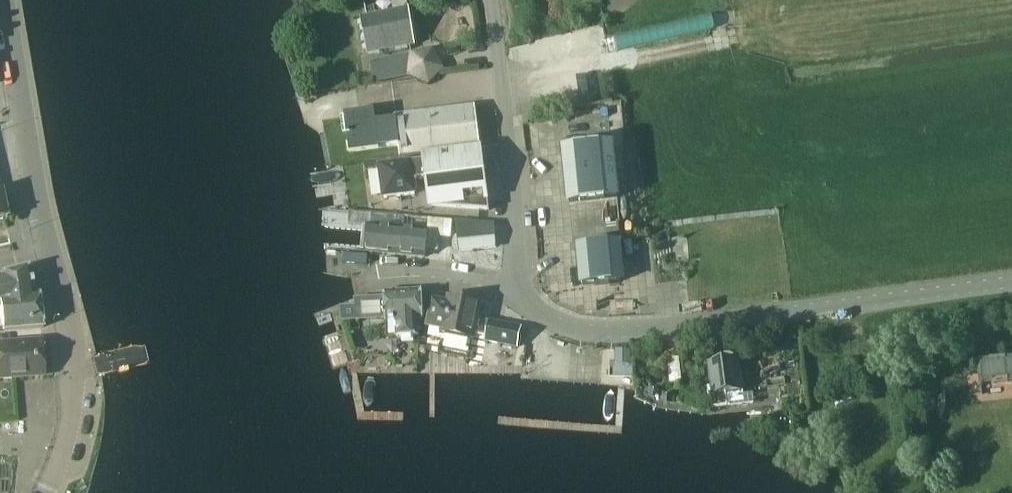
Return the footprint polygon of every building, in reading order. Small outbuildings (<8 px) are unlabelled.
[(416,45),(407,0),(392,0),(394,11),(363,17),(370,53),(416,45)] [(711,14),(614,36),(618,52),(715,30),(711,14)] [(410,75),(428,84),(444,67),(433,49),(411,52),(409,74),(410,75)] [(410,75),(409,74),(411,52),(371,60),(375,82),(410,75)] [(401,156),(481,146),(476,106),(396,117),(396,119),(376,121),(375,112),(351,115),(356,151),(399,145),(401,156)] [(564,147),(570,206),(621,201),(615,142),(564,147)] [(430,205),(489,209),(482,148),(424,156),(425,161),(381,167),(385,198),(416,194),(414,181),(427,180),(430,205)] [(2,190),(0,190),(0,221),(9,219),(2,190)] [(350,212),(350,224),(367,225),(418,229),(419,217),(350,212)] [(453,234),(454,217),(431,216),(430,233),(453,234)] [(461,249),(496,245),(493,223),(458,222),(461,249)] [(367,225),(366,252),(377,253),(426,256),(427,229),(418,229),(367,225)] [(621,239),(582,243),(586,283),(625,279),(621,239)] [(31,268),(3,275),(9,307),(2,309),(5,330),(46,327),(40,292),(35,292),(31,268)] [(2,309),(9,307),(3,275),(0,276),(0,309),(2,309)] [(350,306),(341,307),(341,309),(341,311),(341,320),(343,320),(348,319),(367,319),(386,318),(396,318),(397,336),(406,336),(423,335),(423,317),(422,290),(385,291),(386,296),(386,298),(386,299),(380,299),(375,299),(355,300),(354,300),(355,306),(352,306),(350,306)] [(432,299),(428,325),(443,328),(442,332),(451,334),(473,338),(474,333),(487,335),(490,320),(477,317),(480,301),(458,297),(449,296),(447,302),(432,299)] [(487,335),(486,340),(518,347),(522,327),(490,320),(487,335)] [(45,375),(42,341),(0,344),(0,378),(45,375)] [(631,350),(616,350),(616,364),(631,364),(631,350)] [(670,382),(681,380),(678,356),(666,358),(670,382)] [(741,401),(740,390),(736,357),(709,361),(713,393),(712,393),(714,406),(741,401)] [(978,362),(981,385),(1011,381),(1011,358),(978,362)]
